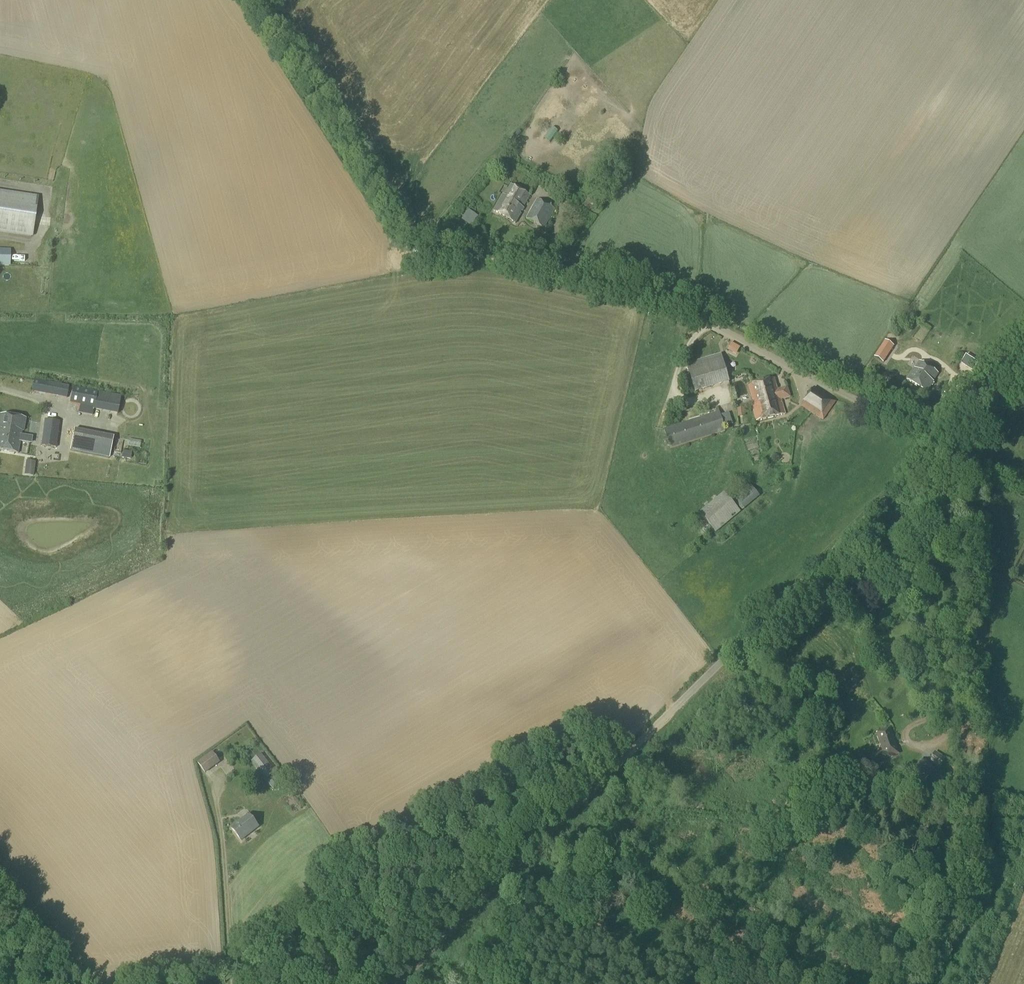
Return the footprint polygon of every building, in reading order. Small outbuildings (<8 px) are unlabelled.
[(530,196),(510,185),(504,196),(503,195),(494,212),(516,224),(524,209),(523,208),(530,196)] [(38,197),(0,191),(0,232),(32,237),(38,197)] [(544,230),(555,210),(537,200),(526,219),(544,230)] [(27,245),(18,249),(20,255),(29,251),(27,245)] [(94,249),(78,251),(80,263),(96,260),(94,249)] [(885,341),(878,352),(887,358),(894,347),(885,341)] [(938,346),(932,355),(938,358),(943,349),(938,346)] [(725,354),(689,363),(696,391),(732,382),(725,354)] [(968,358),(963,365),(975,373),(980,366),(968,358)] [(938,374),(920,363),(915,370),(915,369),(907,381),(927,393),(934,382),(933,382),(938,374)] [(66,399),(68,386),(34,379),(31,392),(66,399)] [(787,388),(778,390),(775,379),(747,387),(753,406),(752,406),(757,422),(785,414),(781,400),(790,398),(787,388)] [(117,415),(121,396),(72,387),(69,404),(80,406),(78,413),(92,416),(93,410),(117,415)] [(823,420),(835,402),(815,388),(803,406),(823,420)] [(670,449),(725,432),(719,412),(718,409),(715,411),(716,413),(664,430),(670,449)] [(21,436),(21,431),(23,432),(25,419),(0,415),(0,417),(0,431),(13,433),(13,434),(21,436)] [(56,448),(59,422),(44,420),(41,446),(56,448)] [(110,458),(113,438),(74,430),(70,450),(110,458)] [(21,436),(13,434),(13,433),(0,431),(0,451),(18,454),(20,442),(26,443),(27,437),(21,436)] [(26,461),(24,475),(33,477),(35,462),(26,461)] [(743,511),(760,497),(750,485),(735,498),(736,500),(735,502),(743,511)] [(715,533),(740,513),(724,493),(699,513),(715,533)] [(874,762),(898,754),(893,739),(894,738),(890,729),(877,734),(884,752),(872,756),(874,762)] [(938,771),(945,760),(935,753),(928,764),(938,771)] [(265,780),(275,773),(261,754),(251,762),(265,780)] [(923,787),(934,769),(920,760),(908,778),(923,787)] [(208,764),(202,769),(210,778),(215,774),(208,764)] [(273,790),(280,785),(273,777),(267,782),(273,790)] [(241,841),(258,827),(249,815),(231,829),(241,841)]
